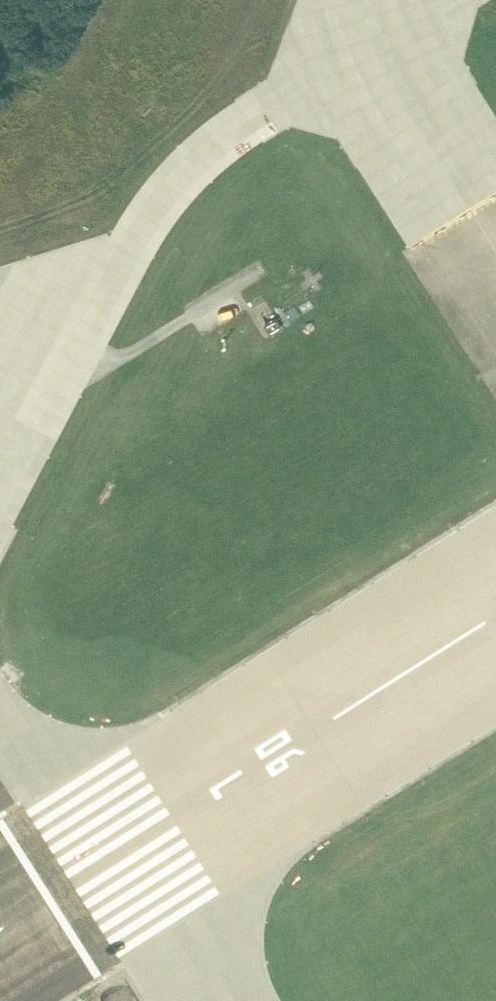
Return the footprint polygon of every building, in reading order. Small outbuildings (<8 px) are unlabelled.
[(280,306),(277,308),(281,314),(264,324),(270,334),(300,315),(294,306),(284,312),(280,306)]
